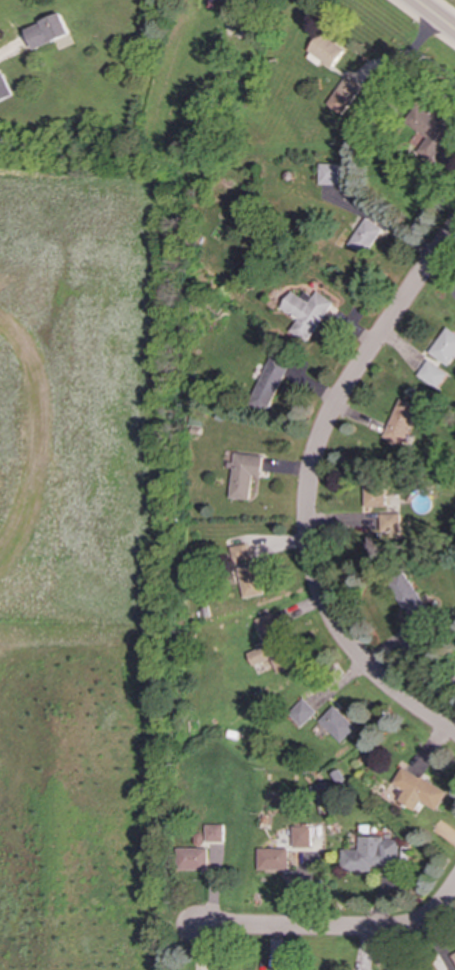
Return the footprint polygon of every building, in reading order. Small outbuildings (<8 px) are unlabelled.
[(35,50),(72,34),(63,13),(26,29),(35,50)] [(321,61),(330,68),(343,49),(319,33),(303,56),(318,66),(321,61)] [(2,74),(0,75),(0,101),(12,96),(2,74)] [(341,115),(360,87),(344,76),(325,104),(341,115)] [(413,105),(403,124),(426,135),(416,155),(434,164),(446,140),(450,142),(454,132),(454,124),(443,118),(442,120),(413,105)] [(338,164),(318,164),(317,185),(337,185),(338,164)] [(366,255),(381,228),(363,218),(348,246),(366,255)] [(332,301),(316,291),(312,297),(303,291),(300,297),(290,291),(279,308),(297,319),(289,332),(307,343),(332,301)] [(454,355),(454,333),(446,327),(429,353),(448,366),(454,355)] [(281,378),(297,385),(305,367),(270,353),(250,403),(268,410),(281,378)] [(439,389),(448,371),(426,361),(417,377),(439,389)] [(385,439),(405,446),(418,406),(397,399),(385,439)] [(229,498),(249,500),(251,477),(261,478),(263,456),(234,453),(229,498)] [(364,480),(365,507),(390,506),(389,480),(364,480)] [(379,514),(380,533),(401,533),(400,513),(379,514)] [(227,547),(230,563),(249,560),(247,544),(227,547)] [(238,567),(242,598),(262,595),(259,565),(238,567)] [(412,618),(427,608),(404,574),(389,584),(412,618)] [(278,628),(271,612),(254,619),(261,635),(278,628)] [(301,727),(316,711),(302,698),(287,714),(301,727)] [(356,728),(334,706),(319,720),(340,743),(356,728)] [(447,792),(402,766),(392,783),(404,790),(399,801),(415,810),(420,802),(437,811),(447,792)] [(223,825),(205,825),(205,842),(223,841),(223,825)] [(311,847),(311,826),(305,826),(292,827),(293,847),(311,847)] [(342,850),(342,871),(372,871),(372,866),(399,866),(399,838),(359,838),(359,850),(342,850)] [(180,870),(207,870),(207,849),(180,848),(180,870)] [(257,870),(288,869),(288,848),(257,849),(257,870)]
